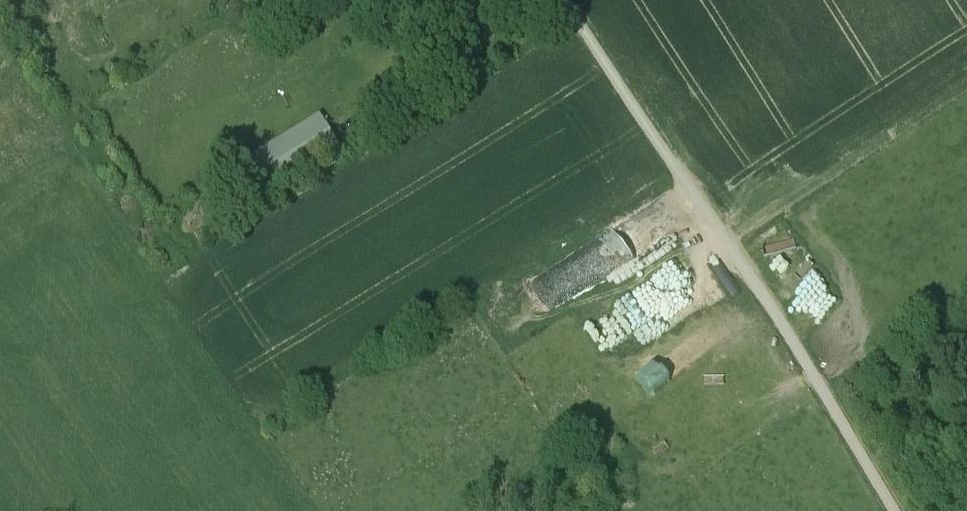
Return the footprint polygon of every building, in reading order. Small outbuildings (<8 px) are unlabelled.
[(320,117),(253,159),(273,190),(282,184),(340,149),(320,117)] [(802,291),(814,283),(814,284),(825,277),(811,257),(776,280),(785,293),(797,285),(802,291)]
